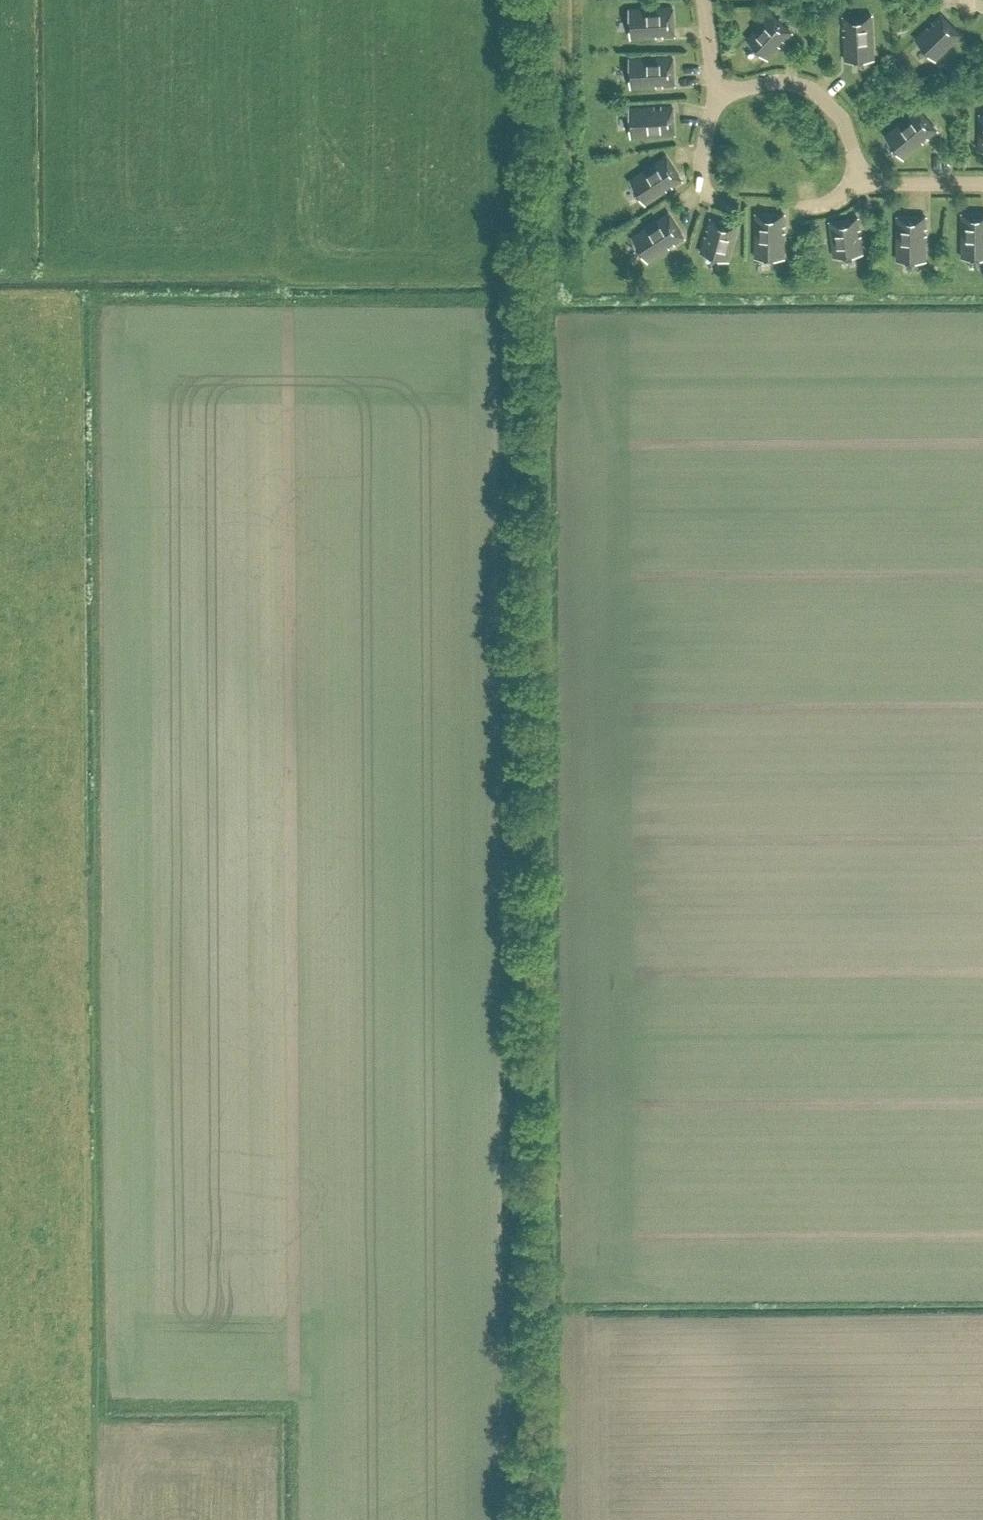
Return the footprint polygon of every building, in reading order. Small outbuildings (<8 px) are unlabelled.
[(657,35),(663,35),(663,40),(675,39),(673,7),(630,9),(631,41),(657,40),(657,35)] [(778,22),(777,23),(766,13),(743,38),(768,61),(780,48),(776,45),(781,40),(784,43),(792,34),(778,22)] [(928,28),(915,41),(936,62),(962,37),(941,15),(933,24),(935,26),(930,30),(928,28)] [(847,37),(842,37),(843,63),(876,62),(874,17),(842,18),(842,30),(847,30),(847,37)] [(628,57),(630,90),(656,88),(656,84),(663,83),(663,88),(674,87),(673,55),(628,57)] [(672,104),(661,105),(661,109),(654,110),(654,105),(628,107),(630,139),(674,137),(672,104)] [(919,109),(885,138),(905,163),(925,146),(923,142),(928,138),(931,142),(940,134),(919,109)] [(666,156),(629,181),(648,208),(669,193),(667,189),(672,186),(675,189),(685,183),(666,156)] [(647,264),(670,250),(667,246),(673,243),(675,247),(685,241),(668,213),(630,236),(647,264)] [(754,216),(754,261),(786,261),(786,235),(782,235),(782,228),(787,228),(787,217),(754,216)] [(960,259),(982,260),(982,216),(961,216),(960,259)] [(705,236),(701,253),(730,261),(739,226),(710,218),(707,229),(710,230),(708,237),(705,236)] [(896,219),(897,263),(929,263),(929,237),(924,237),(924,230),(929,230),(928,218),(896,219)] [(859,239),(858,232),(861,232),(860,220),(830,225),(835,260),(865,256),(862,238),(859,239)]
